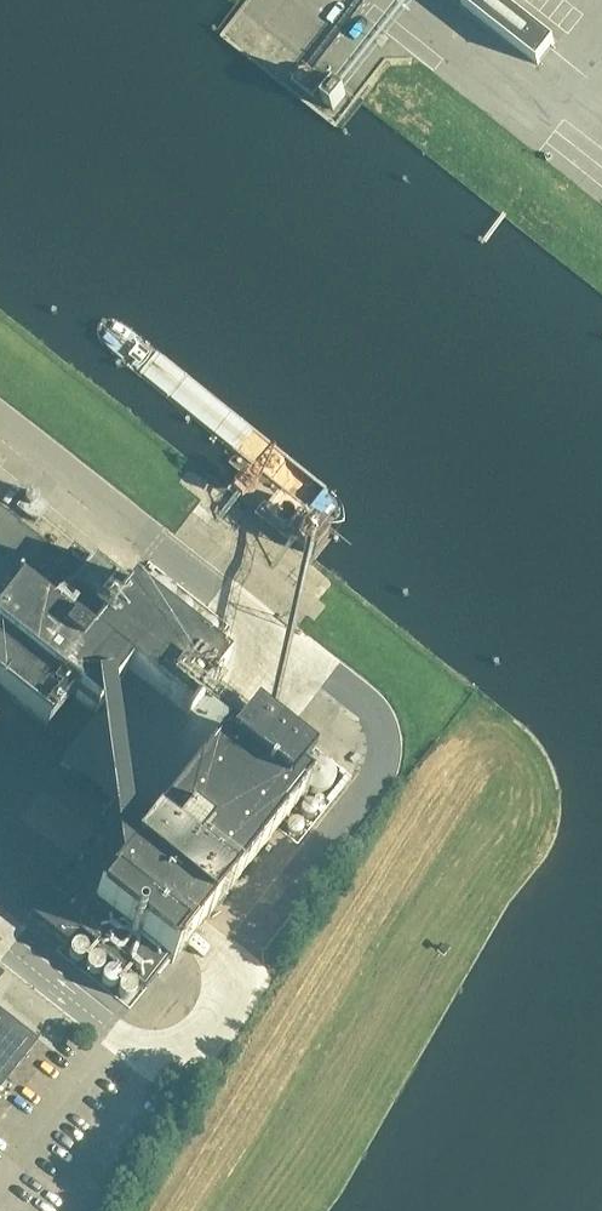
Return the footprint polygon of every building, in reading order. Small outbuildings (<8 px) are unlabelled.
[(498,38),(520,14),(505,0),(459,0),(458,1),(498,38)] [(127,594),(71,549),(41,587),(30,578),(51,552),(0,511),(0,692),(70,747),(61,759),(118,804),(30,916),(66,944),(76,931),(146,987),(168,959),(172,963),(307,793),(289,779),(306,757),(280,736),(279,737),(213,685),(225,671),(127,594)] [(301,828),(319,832),(324,808),(306,804),(301,828)] [(34,1036),(38,1040),(39,1039),(0,1008),(0,1078),(34,1036)]
